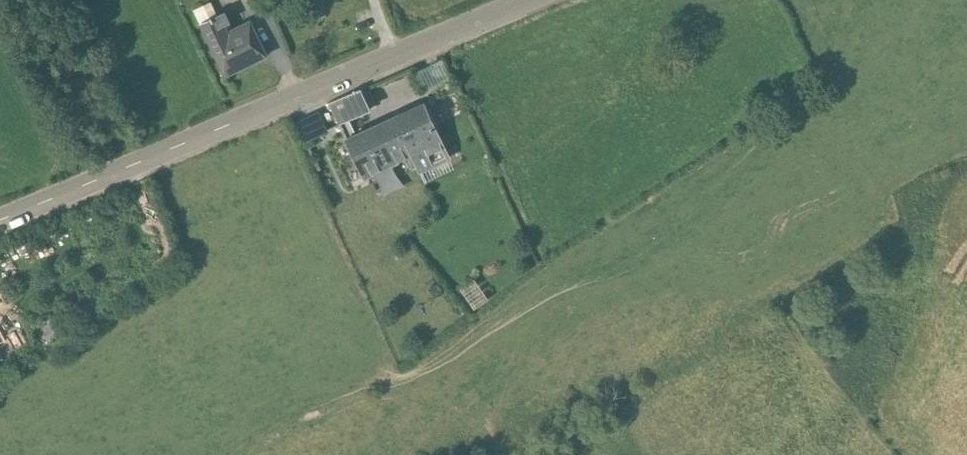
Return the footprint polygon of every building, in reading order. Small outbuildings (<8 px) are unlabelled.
[(223,11),(200,22),(224,75),(266,56),(249,20),(231,28),(223,11)] [(403,90),(357,112),(375,151),(386,174),(432,152),(403,90)] [(334,170),(375,151),(357,112),(343,118),(333,97),(305,110),(334,170)]
